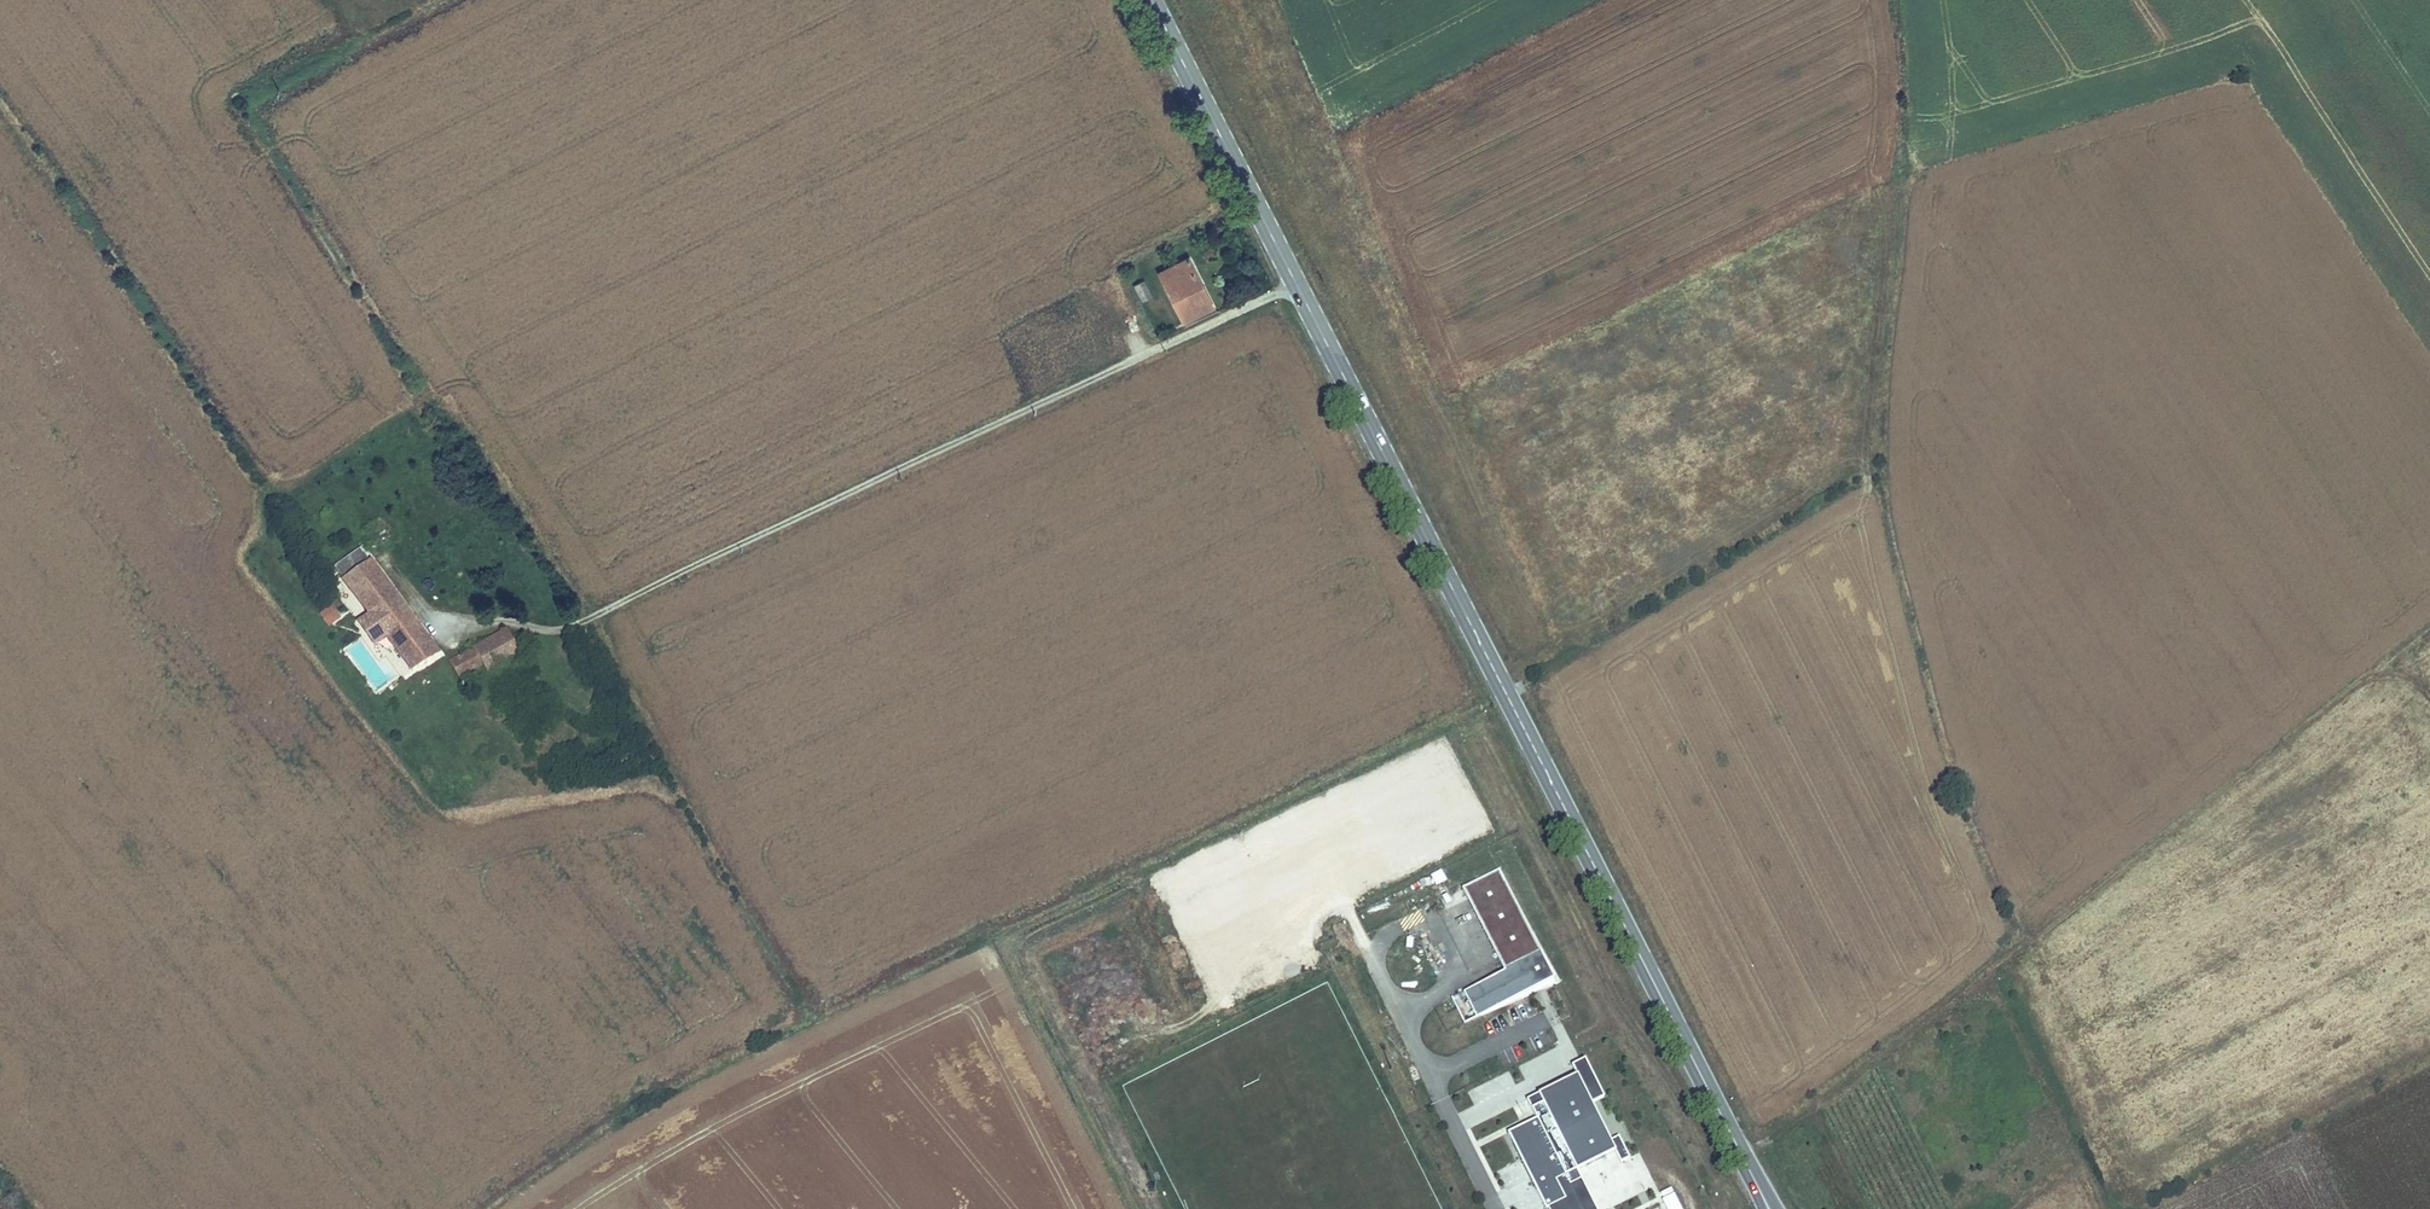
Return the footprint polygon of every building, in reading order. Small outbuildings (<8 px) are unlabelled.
[(1184,322),(1196,316),(1193,312),(1207,305),(1197,285),(1201,284),(1188,260),(1159,273),(1184,322)] [(1144,279),(1137,282),(1145,298),(1152,295),(1144,279)] [(1193,312),(1196,316),(1214,308),(1201,284),(1197,285),(1207,305),(1193,312)] [(334,565),(355,593),(380,576),(359,547),(334,565)] [(368,611),(356,619),(370,640),(383,630),(412,669),(436,652),(388,587),(380,576),(355,593),(364,606),(368,611)] [(328,628),(341,619),(331,604),(317,613),(328,628)] [(519,650),(507,630),(450,661),(462,681),(519,650)] [(628,746),(615,752),(620,763),(633,758),(628,746)] [(1441,869),(1430,875),(1435,886),(1447,881),(1441,869)] [(1555,980),(1501,870),(1464,888),(1506,973),(1465,993),(1478,1018),(1555,980)] [(1478,1018),(1465,993),(1453,998),(1466,1024),(1478,1018)] [(1536,1123),(1511,1135),(1547,1208),(1596,1208),(1576,1170),(1616,1151),(1621,1162),(1630,1157),(1620,1137),(1609,1142),(1591,1105),(1605,1098),(1586,1059),(1570,1067),(1576,1079),(1526,1103),(1536,1123)] [(1675,1193),(1660,1199),(1664,1208),(1682,1208),(1675,1193)]
